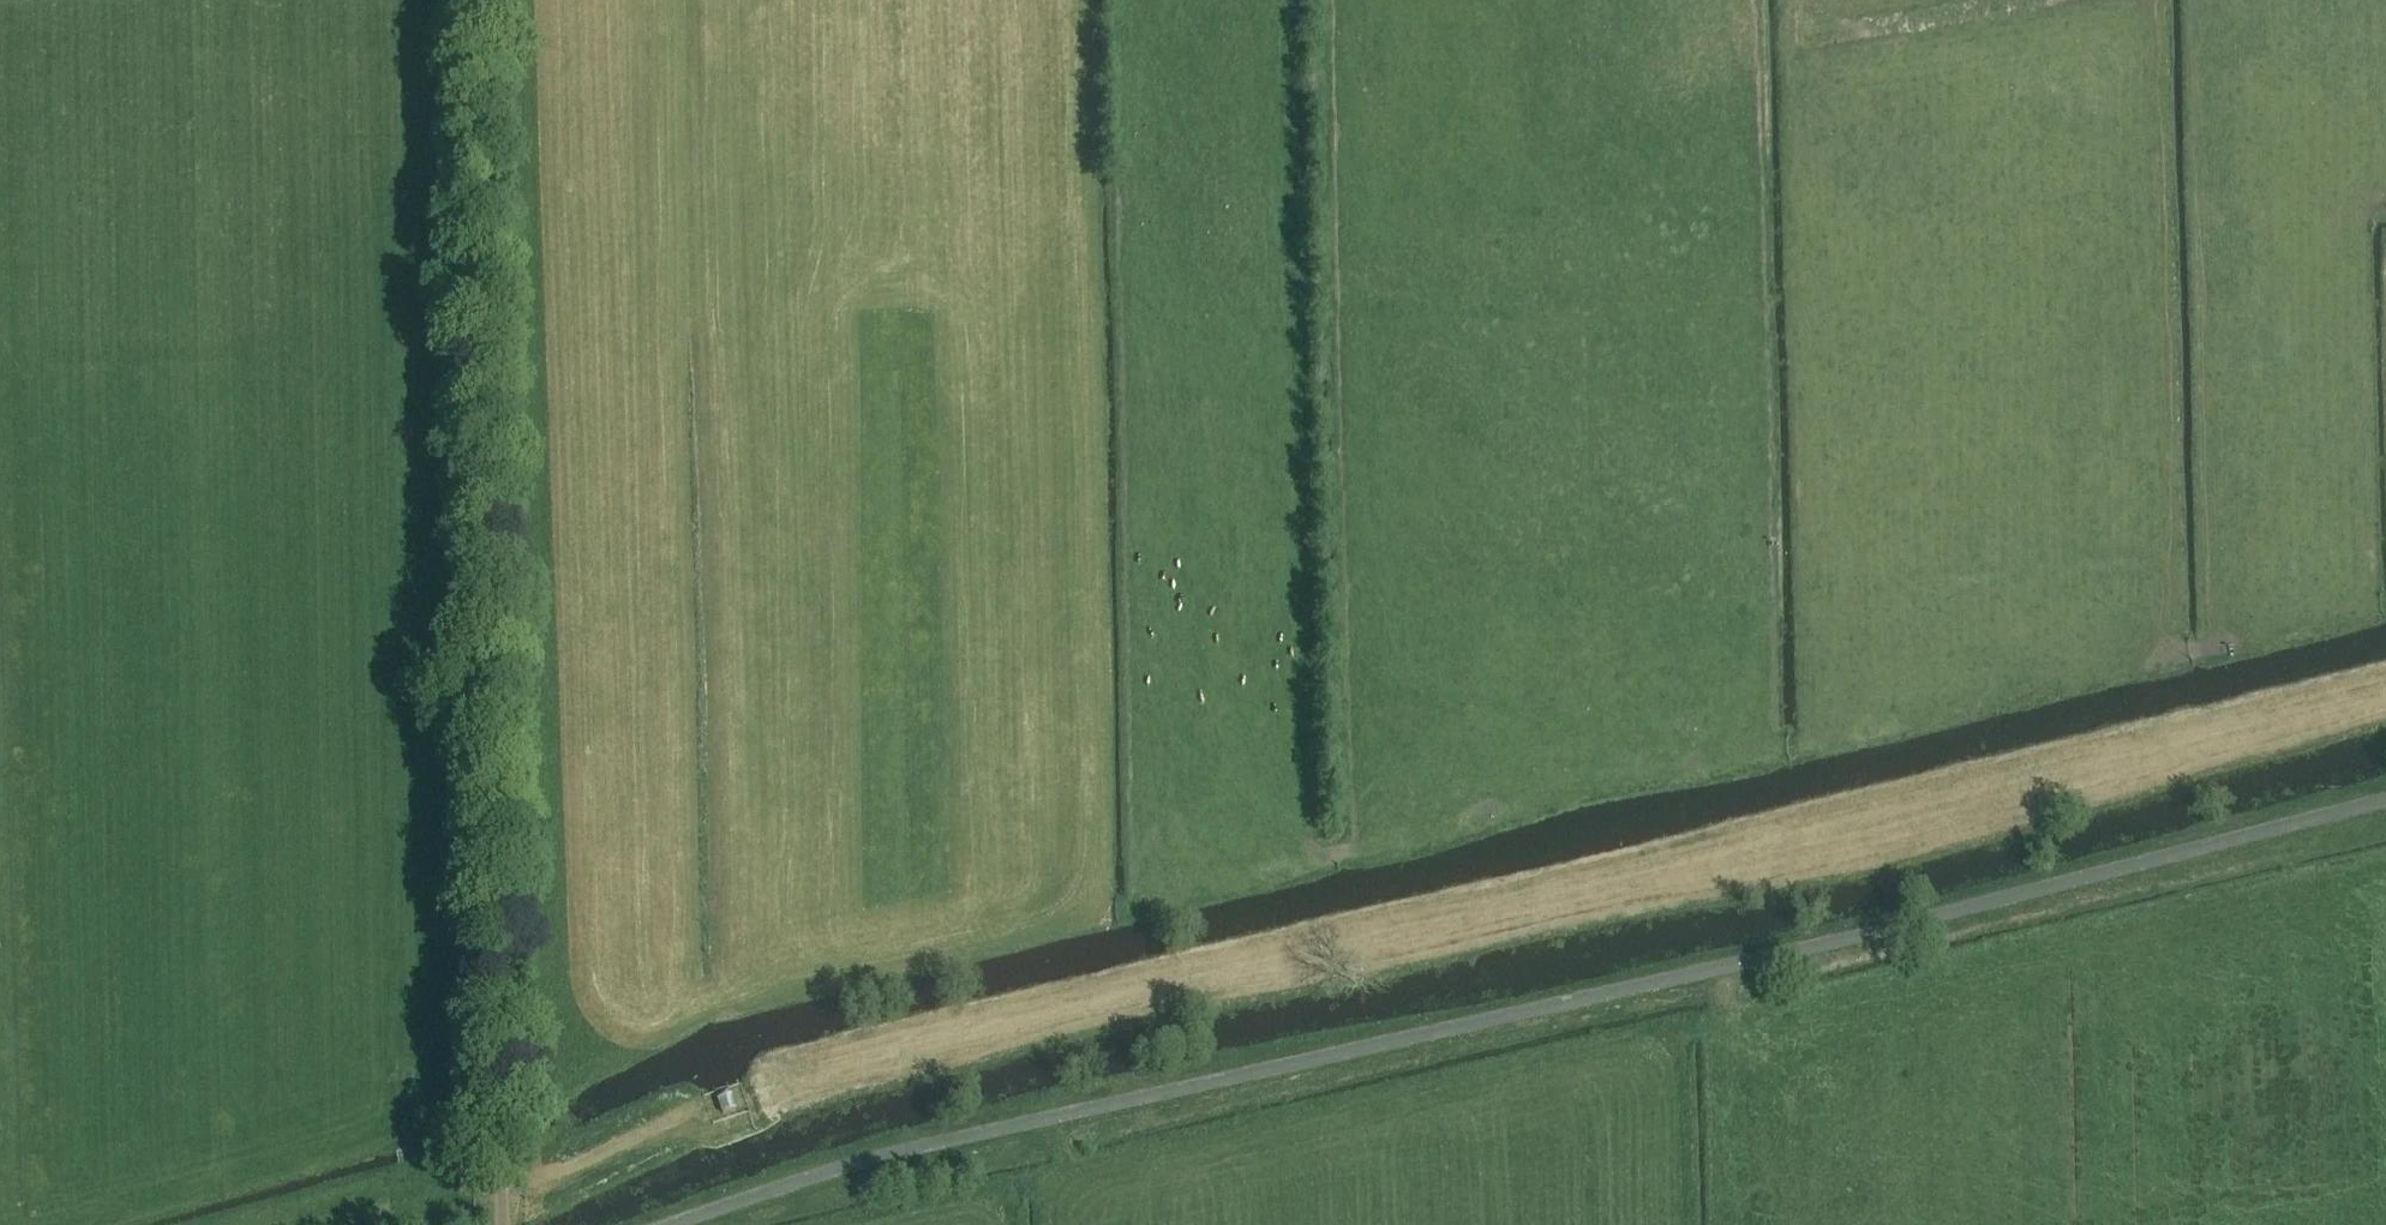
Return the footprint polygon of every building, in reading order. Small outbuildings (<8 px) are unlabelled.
[(736,1109),(731,1095),(718,1099),(723,1113),(736,1109)]
